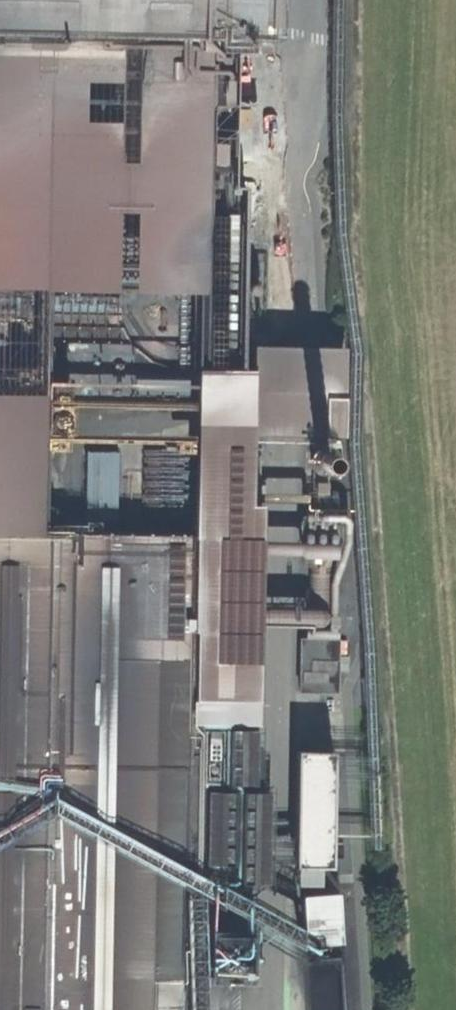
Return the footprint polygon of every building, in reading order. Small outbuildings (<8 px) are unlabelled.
[(243,347),(246,186),(235,186),(237,39),(269,39),(270,0),(0,0),(0,531),(46,531),(50,289),(199,291),(198,369),(243,370),(243,347)] [(256,267),(254,269),(253,272),(255,275),(257,277),(261,277),(264,276),(265,273),(265,269),(263,267),(259,266),(256,267)] [(255,284),(253,286),(253,290),(254,293),(257,295),(260,295),(263,293),(264,290),(264,287),(262,284),(259,283),(255,284)] [(252,370),(252,434),(279,435),(325,435),(325,399),(343,399),(344,347),(280,347),(243,347),(243,370),(252,370)] [(198,534),(193,880),(206,881),(206,901),(222,902),(223,883),(250,883),(251,791),(247,791),(248,699),(259,700),(261,505),(251,505),(252,434),(252,370),(243,370),(198,369),(198,534)] [(325,399),(325,435),(325,436),(343,435),(343,399),(325,399)] [(317,444),(311,447),(308,454),(310,461),(316,465),(325,464),(329,457),(329,451),(326,447),(321,444),(317,444)] [(123,515),(119,446),(87,447),(91,516),(123,515)] [(303,515),(298,515),(298,547),(312,547),(312,602),(296,602),(296,631),(326,631),(327,547),(341,547),(341,515),(327,515),(327,469),(303,469),(303,515)] [(191,975),(193,880),(198,534),(46,531),(0,531),(0,1009),(191,1009),(191,975)] [(337,639),(299,639),(299,691),(337,691),(337,639)] [(332,715),(332,751),(348,752),(349,716),(332,715)] [(331,866),(332,751),(296,751),(295,866),(331,866)] [(320,868),(296,868),(296,883),(320,883),(320,868)] [(304,892),(304,896),(302,896),(305,946),(341,943),(338,893),(335,893),(335,890),(304,892)] [(209,940),(209,973),(249,972),(248,940),(209,940)] [(215,977),(191,975),(191,1009),(215,1009),(215,977)]
